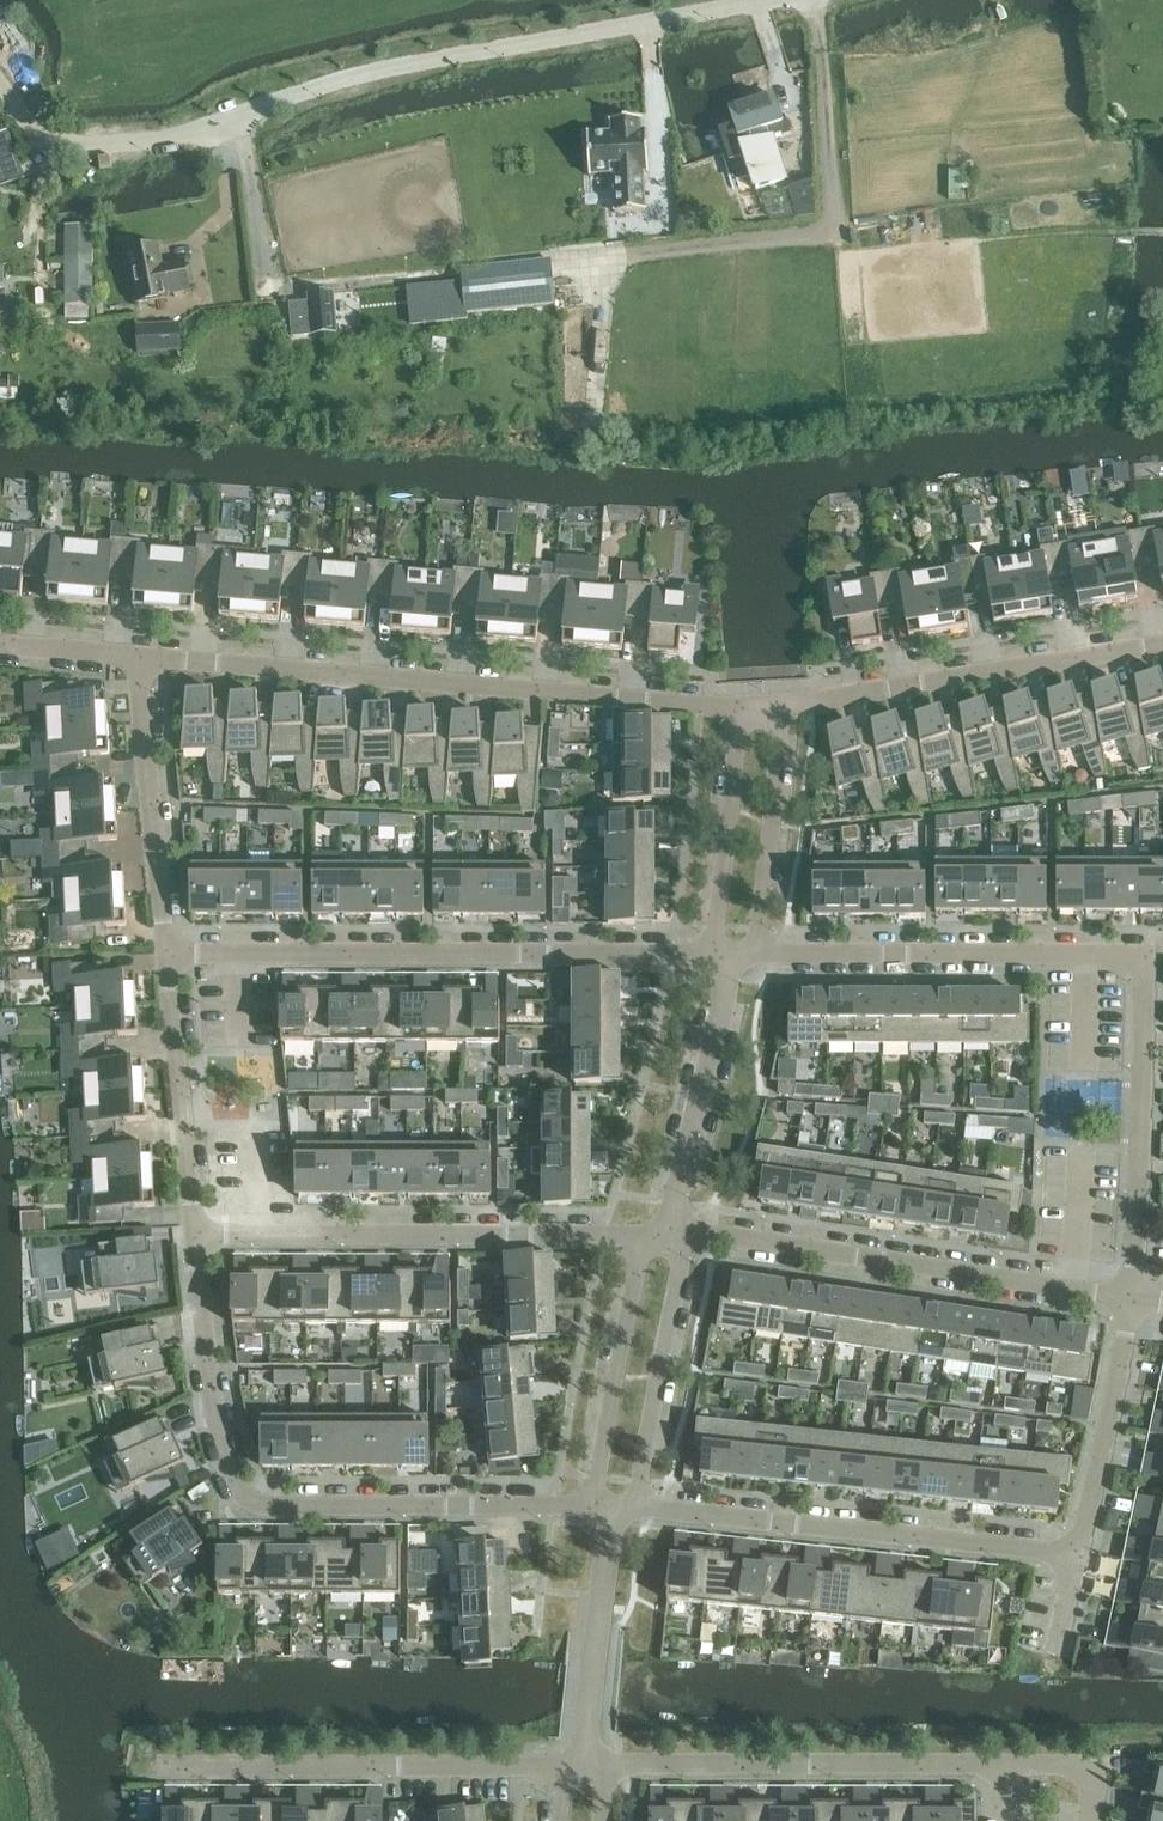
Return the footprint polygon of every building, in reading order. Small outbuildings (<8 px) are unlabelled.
[(727,151),(730,162),(745,157),(756,189),(784,180),(771,139),(781,136),(781,134),(780,134),(777,125),(782,123),(772,95),(743,104),(730,108),(736,127),(721,132),(727,151)] [(587,133),(589,176),(591,176),(590,175),(614,173),(615,211),(615,212),(645,211),(645,210),(644,210),(642,172),(647,172),(647,173),(648,173),(646,131),(645,131),(645,132),(640,132),(640,120),(641,120),(641,119),(610,120),(610,122),(611,122),(612,133),(589,134),(588,133),(587,133)] [(0,185),(23,176),(7,131),(0,133),(0,184),(0,185)] [(66,227),(67,303),(90,303),(90,227),(66,227)] [(127,252),(137,303),(167,297),(167,295),(189,291),(183,261),(162,265),(158,245),(127,252)] [(463,281),(467,313),(554,304),(549,260),(462,269),(463,281)] [(463,281),(408,287),(412,324),(467,313),(463,281)] [(309,301),(289,303),(292,337),(312,335),(336,333),(333,293),(308,295),(309,301)] [(178,323),(135,326),(136,353),(180,350),(178,323)] [(433,341),(431,354),(443,356),(445,343),(433,341)] [(15,400),(15,394),(17,394),(17,389),(19,389),(20,376),(9,376),(9,380),(0,379),(0,399),(15,400)] [(1140,531),(1146,567),(1159,565),(1162,590),(1162,536),(1157,537),(1155,528),(1140,531)] [(37,568),(40,532),(25,531),(24,539),(0,537),(0,597),(21,599),(24,567),(37,568)] [(1126,542),(1099,547),(1108,605),(1138,600),(1133,569),(1146,567),(1140,531),(1124,533),(1126,542)] [(40,532),(37,568),(50,570),(48,601),(77,603),(82,545),(55,542),(56,533),(40,532)] [(110,575),(123,576),(126,539),(111,538),(110,547),(82,545),(77,603),(107,606),(110,575)] [(133,608),(163,611),(168,552),(141,550),(142,541),(126,539),(123,576),(136,577),(133,608)] [(1070,542),(1055,545),(1060,581),(1074,579),(1079,610),(1108,605),(1099,547),(1071,551),(1070,542)] [(1041,556),(1014,560),(1023,619),(1053,614),(1048,583),(1060,581),(1055,545),(1039,547),(1041,556)] [(195,582),(209,583),(212,547),(196,546),(196,554),(168,552),(163,611),(193,613),(195,582)] [(219,616),(249,618),(254,559),(253,559),(253,551),(212,547),(209,583),(222,585),(219,616)] [(956,570),(929,574),(938,633),(968,628),(963,597),(976,595),(970,559),(968,547),(952,549),(956,570)] [(281,590),(294,591),(298,554),(282,553),(282,562),(254,559),(249,618),(279,621),(281,590)] [(305,623),(335,626),(340,567),(312,565),(313,556),(298,554),(294,591),(308,592),(305,623)] [(471,555),(470,569),(478,570),(480,555),(471,555)] [(985,556),(970,559),(976,595),(989,593),(994,624),(1023,619),(1014,560),(986,565),(985,556)] [(367,597),(380,598),(384,562),(368,561),(367,569),(340,567),(335,626),(364,628),(367,597)] [(391,631),(421,633),(426,574),(398,572),(399,563),(384,562),(380,598),(394,599),(391,631)] [(597,589),(592,648),(622,651),(624,630),(624,620),(638,621),(641,584),(643,565),(627,564),(626,583),(625,592),(597,589)] [(453,605),(466,606),(469,569),(454,568),(453,577),(426,574),(421,633),(450,636),(453,605)] [(477,638),(506,641),(512,582),(484,579),(485,571),(469,569),(466,606),(479,607),(477,638)] [(900,570),(885,573),(891,609),(904,607),(909,638),(938,633),(929,574),(901,579),(900,570)] [(592,648),(597,589),(598,575),(556,571),(555,577),(552,613),(565,614),(562,646),(592,648)] [(891,609),(885,573),(869,575),(871,584),(828,591),(834,624),(848,622),(852,647),(883,642),(878,611),(891,609)] [(539,612),(552,613),(555,577),(540,575),(539,584),(512,582),(506,641),(536,643),(539,612)] [(641,584),(638,621),(651,622),(648,653),(679,656),(681,631),(696,632),(698,598),(656,594),(656,586),(641,584)] [(1136,687),(1137,687),(1145,737),(1146,737),(1162,732),(1162,682),(1161,674),(1151,677),(1150,674),(1134,679),(1135,680),(1136,687)] [(1091,686),(1092,694),(1093,694),(1101,745),(1102,744),(1125,737),(1127,746),(1131,755),(1134,763),(1138,771),(1151,769),(1146,737),(1145,737),(1137,687),(1136,687),(1119,689),(1117,682),(1107,685),(1106,682),(1091,686)] [(74,683),(33,685),(34,701),(47,700),(48,728),(107,725),(106,695),(75,697),(74,683)] [(1047,694),(1048,701),(1049,701),(1057,752),(1058,751),(1081,744),(1084,753),(1087,762),(1090,770),(1094,779),(1108,776),(1102,744),(1101,745),(1093,694),(1092,694),(1075,697),(1073,689),(1063,692),(1063,689),(1047,694)] [(225,785),(227,752),(226,752),(231,702),(230,702),(213,701),(213,693),(203,694),(203,690),(186,691),(186,692),(181,753),(183,753),(183,750),(207,748),(207,757),(208,766),(209,775),(212,784),(225,785)] [(269,789),(272,756),(271,756),(275,706),(274,706),(257,705),(257,697),(247,697),(247,694),(230,694),(230,702),(231,702),(226,752),(227,752),(251,751),(251,760),(252,769),(254,779),(256,787),(269,789)] [(1003,701),(1004,708),(1005,708),(1013,759),(1014,759),(1037,752),(1040,760),(1043,769),(1046,778),(1050,786),(1064,784),(1058,751),(1057,752),(1049,701),(1048,701),(1031,704),(1029,696),(1020,699),(1019,696),(1003,701)] [(313,792),(316,759),(315,759),(320,710),(319,710),(302,709),(302,701),(292,701),(291,698),(275,698),(274,706),(275,706),(271,756),(272,756),(295,755),(295,764),(296,773),(298,782),(300,791),(313,792)] [(320,710),(315,759),(316,759),(340,758),(340,767),(341,777),(342,786),(345,795),(358,796),(360,763),(364,714),(363,714),(346,713),(346,701),(336,702),(319,702),(319,710),(320,710)] [(959,708),(960,716),(961,715),(970,766),(971,766),(993,759),(996,768),(999,776),(1002,785),(1006,793),(1020,791),(1014,759),(1013,759),(1005,708),(1004,708),(988,711),(985,703),(976,706),(975,703),(959,708)] [(364,714),(360,763),(384,762),(384,771),(385,780),(387,789),(389,798),(402,799),(405,766),(404,766),(408,718),(407,718),(390,716),(390,705),(380,705),(364,706),(363,714),(364,714)] [(408,718),(404,766),(405,766),(428,765),(429,774),(429,783),(431,793),(433,801),(446,802),(449,770),(448,770),(453,722),(452,722),(435,720),(435,709),(425,709),(408,710),(407,718),(408,718)] [(915,716),(916,723),(917,722),(926,773),(927,773),(949,766),(952,775),(955,783),(959,792),(963,800),(976,798),(971,766),(970,766),(961,715),(960,716),(944,718),(941,710),(932,713),(931,710),(915,715),(915,716)] [(453,722),(448,770),(449,770),(473,769),(473,778),(473,787),(475,796),(477,805),(491,806),(493,773),(492,773),(497,726),(496,726),(479,724),(479,713),(469,713),(452,714),(452,722),(453,722)] [(492,773),(493,773),(517,772),(517,781),(518,791),(520,800),(522,808),(535,809),(542,721),(540,721),(540,726),(523,728),(523,720),(513,720),(513,717),(497,718),(496,726),(497,726),(492,773)] [(871,723),(872,730),(873,730),(882,781),(883,780),(905,773),(908,782),(911,791),(914,799),(919,807),(932,805),(927,773),(926,773),(917,722),(916,723),(900,725),(897,718),(888,721),(887,718),(871,722),(871,723)] [(625,719),(624,746),(669,746),(669,719),(625,719)] [(49,755),(41,756),(42,771),(83,769),(83,768),(78,769),(77,756),(109,755),(107,725),(48,728),(49,755)] [(873,730),(872,730),(856,733),(853,725),(844,728),(843,725),(827,729),(827,730),(837,790),(839,790),(839,787),(862,780),(864,789),(867,798),(871,806),(875,814),(888,812),(883,780),(882,781),(873,730)] [(550,729),(549,745),(559,745),(561,730),(550,729)] [(559,745),(549,745),(548,759),(558,760),(559,745)] [(624,746),(624,771),(669,771),(669,746),(624,746)] [(83,769),(42,771),(43,787),(56,786),(57,814),(116,811),(115,781),(83,783),(83,769)] [(543,771),(541,789),(561,791),(563,773),(543,771)] [(624,771),(612,771),(612,801),(624,801),(651,801),(652,799),(652,794),(666,794),(666,795),(669,795),(669,772),(669,771),(624,771)] [(1154,793),(1138,795),(1139,808),(1155,806),(1154,793)] [(1139,808),(1138,795),(1122,797),(1123,809),(1139,808)] [(1099,799),(1083,801),(1085,814),(1101,812),(1099,799)] [(1085,814),(1083,801),(1067,803),(1069,816),(1085,814)] [(1033,807),(1017,809),(1018,822),(1034,820),(1033,807)] [(1018,822),(1017,809),(1001,811),(1002,823),(1018,822)] [(204,822),(220,823),(220,810),(204,810),(204,822)] [(220,810),(220,823),(236,823),(236,811),(220,810)] [(58,841),(50,842),(51,857),(91,855),(91,854),(86,854),(86,842),(117,841),(116,811),(57,814),(58,841)] [(258,824),(274,825),(275,812),(259,811),(258,824)] [(275,812),(274,825),(290,825),(289,830),(303,830),(303,818),(298,813),(275,812)] [(325,826),(341,827),(341,814),(325,813),(325,826)] [(978,813),(962,815),(964,828),(980,826),(978,813)] [(341,814),(341,827),(357,827),(357,814),(341,814)] [(379,828),(396,829),(396,816),(380,815),(379,828)] [(964,828),(962,815),(946,817),(948,830),(964,828)] [(396,816),(396,829),(411,829),(412,816),(396,816)] [(608,816),(608,842),(653,843),(653,816),(608,816)] [(446,830),(462,831),(462,818),(446,817),(446,830)] [(462,818),(462,831),(478,831),(478,818),(462,818)] [(500,832),(516,833),(516,820),(501,819),(500,832)] [(516,820),(516,833),(533,833),(533,820),(516,820)] [(912,821),(896,823),(897,835),(913,834),(912,821)] [(897,835),(896,823),(880,824),(881,837),(897,835)] [(553,827),(553,842),(563,842),(564,827),(553,827)] [(841,829),(843,842),(859,840),(858,827),(841,829)] [(563,842),(553,842),(553,858),(563,858),(563,842)] [(608,842),(608,868),(653,868),(653,843),(608,842)] [(91,855),(51,857),(51,873),(64,872),(66,899),(125,897),(123,867),(92,868),(91,855)] [(935,911),(964,911),(964,862),(935,862),(935,911)] [(964,911),(991,911),(991,862),(964,862),(964,911)] [(991,911),(1018,911),(1018,862),(991,862),(991,911)] [(1018,862),(1018,911),(1047,911),(1047,862),(1018,862)] [(1056,911),(1085,911),(1085,862),(1056,862),(1056,911)] [(1085,911),(1112,911),(1112,862),(1085,862),(1085,911)] [(1112,911),(1139,911),(1139,862),(1112,862),(1112,911)] [(1139,911),(1162,911),(1162,862),(1139,862),(1139,911)] [(191,915),(220,915),(220,866),(191,866),(191,915)] [(220,915),(247,915),(247,866),(220,866),(220,915)] [(247,915),(274,915),(274,866),(247,866),(247,915)] [(274,866),(274,915),(303,915),(303,866),(274,866)] [(312,915),(341,915),(341,866),(313,866),(312,915)] [(341,915),(368,915),(368,866),(341,866),(341,915)] [(368,915),(395,915),(395,866),(368,866),(368,915)] [(395,866),(395,915),(424,915),(424,866),(395,866)] [(433,915),(462,915),(462,866),(433,866),(433,915)] [(462,915),(489,915),(489,866),(462,866),(462,915)] [(489,915),(516,915),(516,866),(489,866),(489,915)] [(516,866),(516,915),(545,915),(545,866),(516,866)] [(814,916),(843,916),(843,866),(814,867),(814,881),(806,881),(803,906),(814,904),(814,916)] [(843,916),(870,916),(870,866),(843,866),(843,916)] [(870,916),(897,916),(897,867),(870,866),(870,916)] [(897,867),(897,916),(926,916),(926,866),(897,867)] [(608,868),(608,894),(653,894),(653,868),(608,868)] [(553,879),(553,894),(563,894),(563,879),(553,879)] [(563,894),(553,894),(553,909),(563,909),(563,894)] [(653,894),(608,894),(608,924),(644,924),(644,917),(650,917),(650,918),(653,918),(653,894)] [(67,927),(59,927),(59,943),(95,942),(95,928),(126,926),(125,897),(66,899),(67,927)] [(102,963),(62,965),(63,981),(75,981),(76,1008),(136,1005),(134,976),(103,977),(102,963)] [(574,974),(574,1001),(619,1001),(619,974),(574,974)] [(506,986),(506,1001),(517,1001),(517,986),(506,986)] [(314,1053),(318,1053),(318,991),(300,991),(300,1001),(281,1001),(281,1043),(314,1043),(314,1053)] [(322,1043),(354,1043),(354,1001),(337,1001),(337,991),(318,991),(318,1053),(322,1053),(322,1043)] [(386,1053),(390,1053),(390,991),(372,991),(372,1001),(354,1001),(354,1043),(386,1043),(386,1053)] [(394,1043),(426,1043),(426,1001),(409,1001),(409,991),(390,991),(390,1053),(394,1053),(394,1043)] [(458,1053),(462,1053),(462,991),(443,991),(443,1001),(426,1001),(426,1043),(458,1043),(458,1053)] [(462,991),(462,1053),(466,1054),(466,1043),(499,1043),(499,1001),(481,1001),(481,991),(462,991)] [(789,1044),(827,1044),(827,994),(826,994),(826,999),(821,999),(821,994),(799,994),(799,1020),(789,1020),(789,1044)] [(827,1044),(854,1044),(854,994),(853,994),(853,999),(848,999),(848,994),(827,994),(827,1044)] [(854,1044),(882,1044),(882,994),(880,994),(880,999),(875,999),(875,994),(854,994),(854,1044)] [(882,1044),(909,1044),(909,994),(908,994),(908,999),(903,999),(903,994),(882,994),(882,1044)] [(909,1044),(936,1044),(936,994),(935,994),(935,999),(930,999),(930,994),(909,994),(909,1044)] [(936,1044),(963,1044),(963,994),(962,994),(962,999),(957,999),(957,994),(936,994),(936,1044)] [(963,1044),(991,1044),(991,994),(990,994),(990,999),(985,999),(985,994),(963,994),(963,1044)] [(991,1044),(1027,1044),(1028,1044),(1029,1020),(1019,1020),(1019,994),(1017,994),(1017,999),(1012,999),(1012,994),(991,994),(991,1044)] [(517,1001),(506,1001),(506,1016),(517,1016),(517,1001)] [(574,1001),(574,1027),(619,1027),(619,1001),(574,1001)] [(78,1036),(70,1036),(70,1052),(111,1050),(111,1049),(106,1049),(106,1037),(137,1035),(136,1005),(76,1008),(78,1036)] [(574,1027),(574,1053),(618,1053),(619,1027),(574,1027)] [(507,1038),(507,1053),(517,1053),(517,1038),(507,1038)] [(111,1050),(70,1052),(71,1067),(84,1067),(85,1094),(144,1091),(143,1062),(112,1063),(111,1050)] [(517,1053),(507,1053),(507,1056),(507,1057),(507,1068),(517,1068),(522,1068),(522,1053),(517,1053)] [(618,1053),(574,1053),(574,1083),(609,1083),(609,1076),(615,1076),(615,1077),(618,1076),(618,1053)] [(319,1090),(331,1090),(330,1072),(318,1072),(319,1090)] [(391,1075),(391,1090),(405,1090),(405,1075),(391,1075)] [(464,1077),(464,1091),(477,1091),(477,1077),(464,1077)] [(485,1089),(497,1090),(498,1077),(486,1077),(485,1089)] [(778,1094),(783,1094),(793,1095),(794,1082),(779,1081),(778,1094)] [(935,1081),(921,1081),(921,1095),(935,1096),(935,1081)] [(796,1085),(795,1096),(811,1097),(812,1087),(796,1085)] [(811,1097),(826,1098),(827,1088),(812,1087),(811,1097)] [(827,1088),(826,1098),(841,1099),(842,1089),(827,1088)] [(445,1103),(462,1104),(462,1091),(445,1090),(445,1103)] [(87,1121),(79,1122),(79,1137),(120,1136),(120,1134),(115,1135),(115,1123),(146,1121),(144,1091),(85,1094),(87,1121)] [(462,1091),(462,1104),(477,1104),(477,1091),(462,1091)] [(869,1095),(869,1104),(884,1105),(885,1096),(869,1095)] [(920,1105),(936,1106),(936,1096),(921,1095),(920,1105)] [(885,1096),(884,1105),(899,1106),(899,1098),(885,1096)] [(936,1096),(936,1106),(950,1108),(951,1097),(936,1096)] [(544,1097),(544,1124),(589,1124),(589,1097),(544,1097)] [(309,1098),(309,1111),(325,1111),(325,1098),(309,1098)] [(352,1111),(352,1098),(336,1098),(336,1111),(352,1111)] [(368,1098),(352,1098),(352,1111),(368,1111),(368,1098)] [(407,1111),(407,1098),(390,1098),(390,1111),(407,1111)] [(423,1098),(407,1098),(407,1111),(423,1111),(423,1098)] [(975,1109),(990,1111),(991,1100),(975,1099),(975,1109)] [(991,1100),(990,1111),(1005,1112),(1006,1101),(991,1100)] [(787,1114),(803,1115),(803,1104),(788,1103),(787,1114)] [(868,1116),(883,1117),(884,1105),(869,1104),(868,1116)] [(815,1116),(830,1117),(831,1106),(816,1105),(815,1116)] [(884,1105),(883,1117),(898,1118),(899,1106),(884,1105)] [(831,1106),(830,1117),(845,1118),(846,1108),(831,1106)] [(498,1108),(498,1124),(508,1124),(508,1108),(498,1108)] [(924,1124),(939,1125),(939,1123),(940,1115),(925,1114),(924,1124)] [(939,1123),(939,1125),(954,1126),(955,1116),(940,1115),(939,1123)] [(979,1128),(994,1129),(994,1127),(995,1119),(979,1118),(979,1128)] [(994,1127),(994,1129),(1009,1130),(1009,1120),(995,1119),(994,1127)] [(508,1124),(498,1124),(498,1139),(508,1139),(508,1124)] [(544,1124),(544,1149),(589,1150),(589,1124),(544,1124)] [(800,1133),(798,1145),(808,1146),(810,1134),(800,1133)] [(120,1136),(79,1137),(80,1153),(93,1152),(94,1180),(153,1177),(152,1147),(120,1149),(120,1136)] [(297,1195),(325,1195),(325,1146),(297,1146),(297,1195)] [(325,1195),(352,1195),(352,1146),(325,1146),(325,1195)] [(352,1195),(380,1195),(379,1146),(352,1146),(352,1195)] [(380,1195),(407,1195),(407,1146),(379,1146),(380,1195)] [(407,1195),(434,1195),(434,1146),(407,1146),(407,1195)] [(434,1195),(461,1195),(462,1146),(434,1146),(434,1195)] [(462,1146),(461,1195),(490,1196),(490,1146),(462,1146)] [(544,1149),(544,1175),(589,1175),(589,1150),(544,1149)] [(768,1203),(788,1206),(796,1156),(759,1150),(755,1174),(756,1174),(757,1174),(765,1175),(761,1202),(763,1202),(763,1197),(768,1197),(768,1203)] [(794,1207),(815,1210),(823,1160),(796,1156),(788,1206),(790,1206),(790,1201),(795,1202),(794,1207)] [(497,1160),(497,1175),(508,1175),(508,1160),(497,1160)] [(821,1211),(842,1214),(850,1164),(823,1160),(815,1210),(817,1210),(817,1205),(822,1206),(821,1211)] [(848,1215),(869,1219),(877,1169),(850,1164),(842,1214),(843,1215),(844,1209),(849,1210),(848,1215)] [(875,1220),(896,1223),(904,1173),(877,1169),(869,1219),(870,1219),(871,1213),(876,1214),(875,1220)] [(956,1232),(977,1235),(985,1185),(987,1173),(960,1169),(958,1181),(950,1231),(951,1231),(952,1226),(957,1227),(956,1232)] [(902,1224),(923,1227),(931,1177),(904,1173),(896,1223),(897,1223),(898,1217),(903,1218),(902,1224)] [(508,1175),(497,1175),(497,1190),(508,1190),(508,1175)] [(589,1175),(544,1175),(544,1205),(571,1205),(571,1199),(586,1198),(586,1199),(589,1199),(589,1175)] [(95,1207),(87,1208),(88,1224),(124,1222),(123,1208),(154,1207),(153,1177),(94,1180),(95,1207)] [(929,1228),(950,1231),(958,1181),(931,1177),(923,1227),(924,1227),(925,1222),(930,1222),(929,1228)] [(985,1185),(977,1235),(978,1235),(979,1230),(984,1231),(983,1236),(1005,1240),(1009,1213),(1017,1214),(1017,1215),(1019,1215),(1023,1191),(985,1185)] [(102,1262),(87,1263),(91,1295),(117,1292),(117,1295),(144,1299),(145,1302),(146,1302),(145,1289),(159,1287),(157,1266),(155,1255),(151,1256),(149,1241),(154,1241),(153,1239),(99,1246),(99,1248),(100,1247),(102,1262)] [(506,1257),(507,1284),(552,1282),(551,1255),(506,1257)] [(458,1271),(458,1286),(468,1286),(468,1271),(458,1271)] [(265,1334),(269,1334),(270,1272),(251,1272),(251,1282),(233,1282),(233,1324),(266,1324),(265,1334)] [(273,1324),(305,1324),(305,1282),(288,1282),(288,1272),(270,1272),(269,1334),(273,1334),(273,1324)] [(337,1335),(341,1335),(341,1272),(323,1272),(323,1282),(305,1282),(305,1324),(337,1324),(337,1335)] [(345,1324),(377,1324),(377,1282),(360,1282),(360,1272),(341,1272),(341,1335),(345,1335),(345,1324)] [(409,1335),(413,1335),(413,1272),(395,1272),(394,1282),(377,1282),(377,1324),(409,1324),(409,1335)] [(413,1272),(413,1335),(417,1335),(417,1324),(450,1324),(450,1283),(432,1283),(432,1273),(413,1272)] [(718,1326),(755,1332),(763,1282),(762,1282),(761,1287),(756,1286),(757,1281),(735,1277),(731,1304),(723,1303),(721,1302),(718,1326)] [(507,1284),(509,1310),(553,1308),(553,1300),(558,1300),(557,1283),(552,1283),(552,1282),(507,1284)] [(755,1332),(782,1336),(790,1286),(789,1286),(788,1291),(783,1291),(784,1285),(763,1282),(755,1332)] [(468,1286),(458,1286),(458,1301),(468,1301),(468,1286)] [(782,1336),(809,1340),(817,1290),(816,1290),(815,1296),(810,1295),(811,1289),(790,1286),(782,1336)] [(809,1340),(836,1344),(844,1294),(843,1294),(842,1300),(837,1299),(838,1293),(817,1290),(809,1340)] [(836,1344),(863,1349),(871,1299),(870,1298),(869,1304),(864,1303),(865,1298),(844,1294),(836,1344)] [(863,1349),(890,1353),(898,1303),(897,1303),(896,1308),(891,1307),(892,1302),(871,1299),(863,1349)] [(890,1353),(917,1357),(925,1307),(924,1307),(923,1312),(918,1311),(919,1306),(898,1303),(890,1353)] [(917,1357),(944,1361),(952,1311),(951,1311),(950,1316),(945,1316),(946,1310),(925,1307),(917,1357)] [(553,1308),(509,1310),(510,1340),(537,1339),(537,1332),(551,1331),(551,1332),(554,1332),(553,1308)] [(943,1371),(969,1375),(979,1315),(978,1315),(977,1321),(972,1320),(973,1314),(952,1311),(944,1361),(943,1371)] [(458,1312),(458,1327),(468,1327),(468,1312),(458,1312)] [(996,1382),(997,1369),(1006,1319),(1005,1319),(1004,1325),(999,1324),(1000,1318),(979,1315),(969,1375),(968,1378),(996,1382)] [(997,1369),(1025,1374),(1033,1324),(1032,1323),(1031,1329),(1026,1328),(1027,1323),(1006,1319),(997,1369)] [(1025,1374),(1052,1378),(1060,1328),(1059,1328),(1058,1333),(1053,1332),(1054,1327),(1033,1324),(1025,1374)] [(108,1356),(94,1359),(101,1390),(127,1384),(127,1387),(154,1388),(155,1391),(157,1391),(154,1378),(168,1375),(163,1354),(161,1343),(157,1344),(153,1330),(157,1329),(157,1328),(103,1340),(104,1342),(105,1342),(108,1356)] [(1060,1328),(1052,1378),(1089,1384),(1093,1360),(1092,1360),(1091,1360),(1083,1359),(1088,1332),(1086,1332),(1085,1337),(1080,1336),(1081,1331),(1060,1328)] [(341,1349),(341,1364),(357,1364),(357,1349),(341,1349)] [(481,1355),(483,1382),(528,1378),(526,1351),(481,1355)] [(431,1352),(415,1352),(415,1363),(431,1363),(431,1357),(431,1352)] [(383,1377),(400,1377),(400,1364),(383,1364),(383,1377)] [(400,1364),(400,1377),(415,1377),(415,1364),(400,1364)] [(734,1374),(749,1376),(750,1366),(735,1364),(734,1374)] [(750,1366),(749,1376),(764,1378),(765,1368),(750,1366)] [(436,1370),(436,1385),(446,1385),(446,1370),(436,1370)] [(788,1381),(803,1383),(804,1373),(789,1371),(788,1381)] [(274,1385),(290,1385),(290,1372),(274,1372),(274,1385)] [(290,1372),(290,1385),(306,1385),(306,1372),(290,1372)] [(328,1385),(345,1385),(345,1372),(328,1372),(328,1385)] [(345,1372),(345,1385),(361,1385),(361,1372),(345,1372)] [(804,1373),(803,1383),(818,1385),(819,1375),(804,1373)] [(483,1382),(486,1408),(530,1404),(528,1378),(483,1382)] [(724,1391),(739,1393),(740,1383),(725,1381),(724,1391)] [(839,1381),(837,1391),(853,1393),(854,1383),(839,1381)] [(740,1383),(739,1393),(754,1395),(755,1385),(740,1383)] [(854,1383),(853,1393),(867,1395),(869,1385),(854,1383)] [(446,1385),(436,1385),(436,1400),(446,1400),(446,1385)] [(896,1395),(912,1397),(913,1387),(897,1385),(896,1395)] [(1091,1418),(1094,1387),(1077,1386),(1074,1417),(1091,1418)] [(913,1387),(912,1397),(926,1399),(927,1389),(913,1387)] [(778,1398),(793,1400),(794,1390),(779,1388),(778,1398)] [(794,1390),(793,1400),(808,1402),(809,1392),(794,1390)] [(836,1401),(851,1403),(853,1393),(837,1391),(836,1401)] [(950,1403),(966,1405),(967,1394),(951,1392),(950,1403)] [(853,1393),(851,1403),(865,1406),(867,1395),(853,1393)] [(967,1394),(966,1405),(980,1406),(981,1396),(967,1394)] [(1004,1410),(1020,1412),(1021,1401),(1005,1399),(1004,1410)] [(1021,1401),(1020,1412),(1034,1414),(1035,1403),(1021,1401)] [(886,1412),(901,1414),(902,1404),(887,1402),(886,1412)] [(531,1406),(530,1404),(486,1408),(488,1433),(533,1429),(532,1420),(537,1420),(535,1405),(531,1406)] [(902,1404),(901,1414),(916,1416),(917,1406),(902,1404)] [(1046,1415),(1061,1417),(1063,1407),(1047,1405),(1046,1415)] [(940,1419),(955,1421),(957,1411),(942,1409),(940,1419)] [(957,1411),(955,1421),(970,1423),(971,1413),(957,1411)] [(1162,1436),(1162,1417),(1155,1415),(1151,1432),(1149,1431),(1149,1433),(1162,1436)] [(994,1426),(1009,1428),(1011,1418),(996,1416),(994,1426)] [(262,1467),(290,1467),(290,1418),(262,1418),(262,1467)] [(290,1467),(318,1467),(318,1418),(290,1418),(290,1467)] [(318,1467),(345,1467),(345,1418),(318,1418),(318,1467)] [(345,1467),(372,1467),(372,1418),(345,1418),(345,1467)] [(372,1467),(400,1467),(400,1418),(372,1418),(372,1467)] [(400,1418),(400,1467),(428,1467),(428,1418),(400,1418)] [(1011,1418),(1009,1428),(1024,1430),(1026,1420),(1011,1418)] [(109,1462),(122,1491),(146,1480),(148,1482),(174,1478),(176,1481),(177,1481),(172,1469),(185,1462),(176,1443),(172,1445),(162,1422),(166,1420),(165,1419),(115,1442),(116,1443),(117,1442),(123,1455),(109,1462)] [(436,1422),(436,1437),(446,1437),(446,1422),(436,1422)] [(1036,1432),(1051,1434),(1053,1423),(1038,1422),(1036,1432)] [(709,1475),(730,1477),(735,1427),(697,1423),(695,1447),(696,1447),(705,1448),(702,1475),(704,1475),(704,1469),(709,1470),(709,1475)] [(736,1478),(757,1480),(762,1430),(735,1427),(730,1477),(731,1478),(732,1472),(737,1473),(736,1478)] [(533,1429),(488,1433),(492,1472),(519,1470),(517,1454),(532,1453),(535,1453),(534,1449),(539,1448),(538,1432),(533,1432),(533,1429)] [(763,1481),(784,1483),(789,1433),(762,1430),(757,1480),(758,1480),(759,1475),(764,1475),(763,1481)] [(790,1484),(811,1486),(817,1436),(789,1433),(784,1483),(785,1483),(786,1478),(791,1478),(790,1484)] [(1037,1433),(1035,1445),(1043,1446),(1048,1441),(1049,1435),(1037,1433)] [(817,1487),(838,1489),(844,1439),(817,1436),(811,1486),(812,1486),(813,1481),(818,1481),(817,1487)] [(446,1437),(436,1437),(436,1452),(446,1452),(446,1437)] [(844,1490),(865,1492),(871,1442),(844,1439),(838,1489),(839,1489),(840,1484),(845,1484),(844,1490)] [(871,1493),(892,1495),(898,1444),(871,1442),(865,1492),(867,1492),(867,1487),(872,1487),(871,1493)] [(899,1495),(920,1498),(925,1447),(898,1444),(892,1495),(894,1495),(894,1489),(899,1490),(899,1495)] [(926,1498),(947,1501),(952,1450),(925,1447),(920,1498),(921,1498),(921,1492),(926,1493),(926,1498)] [(953,1501),(974,1503),(979,1453),(952,1450),(947,1501),(948,1501),(949,1495),(953,1496),(953,1501)] [(980,1504),(1001,1506),(1006,1456),(979,1453),(974,1503),(975,1504),(976,1498),(981,1499),(980,1504)] [(1007,1507),(1028,1509),(1033,1459),(1006,1456),(1001,1506),(1002,1506),(1003,1501),(1008,1501),(1007,1507)] [(1162,1480),(1162,1461),(1146,1458),(1142,1474),(1140,1474),(1140,1476),(1162,1480)] [(1033,1459),(1028,1509),(1029,1509),(1030,1504),(1035,1504),(1034,1510),(1056,1512),(1059,1486),(1067,1486),(1067,1487),(1069,1487),(1071,1463),(1033,1459)] [(1159,1524),(1159,1523),(1162,1524),(1162,1502),(1159,1505),(1137,1500),(1134,1516),(1131,1516),(1131,1518),(1159,1524)] [(140,1549),(127,1557),(145,1584),(167,1570),(169,1572),(194,1564),(196,1567),(198,1566),(190,1555),(203,1547),(191,1529),(187,1531),(174,1510),(177,1508),(176,1507),(130,1537),(131,1538),(132,1537),(140,1549)] [(1150,1566),(1150,1565),(1162,1568),(1162,1524),(1159,1523),(1159,1524),(1155,1544),(1150,1547),(1128,1543),(1125,1559),(1122,1558),(1122,1560),(1150,1566)] [(48,1565),(80,1555),(71,1528),(40,1538),(48,1565)] [(458,1532),(460,1573),(505,1570),(503,1544),(486,1545),(485,1530),(458,1532)] [(218,1595),(255,1595),(255,1543),(237,1543),(237,1553),(218,1553),(218,1595)] [(255,1595),(291,1595),(291,1553),(273,1553),(273,1543),(255,1543),(255,1595)] [(291,1595),(327,1595),(327,1543),(308,1543),(308,1553),(291,1553),(291,1595)] [(327,1595),(363,1595),(363,1553),(346,1553),(346,1543),(327,1543),(327,1595)] [(363,1553),(363,1595),(400,1595),(400,1543),(380,1543),(380,1553),(363,1553)] [(667,1600),(704,1604),(710,1553),(691,1551),(690,1561),(672,1559),(667,1600)] [(704,1604),(740,1608),(744,1566),(727,1565),(728,1555),(710,1553),(704,1604)] [(740,1608),(775,1612),(781,1560),(762,1558),(761,1568),(744,1566),(740,1608)] [(408,1560),(408,1575),(418,1575),(418,1560),(408,1560)] [(775,1612),(811,1616),(815,1574),(798,1572),(799,1562),(781,1560),(775,1612)] [(1141,1609),(1142,1608),(1162,1612),(1162,1568),(1150,1565),(1150,1566),(1146,1586),(1141,1590),(1119,1585),(1116,1601),(1114,1601),(1113,1603),(1141,1609)] [(811,1616),(847,1620),(852,1568),(834,1566),(833,1576),(815,1574),(811,1616)] [(847,1620),(882,1623),(887,1582),(870,1580),(871,1570),(852,1568),(847,1620)] [(509,1573),(505,1573),(505,1570),(460,1573),(461,1599),(506,1596),(505,1587),(510,1587),(509,1573)] [(882,1623),(918,1627),(924,1575),(905,1574),(904,1584),(887,1582),(882,1623)] [(418,1575),(408,1575),(408,1590),(418,1590),(418,1575)] [(918,1627),(954,1631),(958,1589),(941,1588),(942,1577),(924,1575),(918,1627)] [(958,1589),(954,1631),(952,1645),(973,1648),(975,1633),(990,1635),(996,1583),(976,1581),(975,1591),(958,1589)] [(511,1598),(506,1599),(506,1596),(461,1599),(462,1624),(507,1622),(507,1613),(512,1613),(511,1598)] [(1141,1609),(1137,1629),(1132,1632),(1111,1627),(1107,1644),(1105,1643),(1104,1645),(1146,1654),(1144,1665),(1162,1669),(1162,1612),(1142,1608),(1141,1609)] [(408,1612),(408,1627),(418,1627),(418,1612),(408,1612)] [(507,1622),(462,1624),(465,1666),(492,1664),(492,1662),(491,1662),(490,1653),(491,1653),(491,1646),(505,1645),(505,1646),(509,1646),(507,1622)] [(361,1626),(346,1626),(346,1638),(362,1638),(361,1626)] [(418,1627),(408,1627),(407,1642),(418,1642),(418,1627)] [(383,1629),(383,1641),(398,1641),(398,1629),(383,1629)] [(1142,1794),(1162,1799),(1162,1758),(1148,1758),(1144,1774),(1155,1777),(1151,1795),(1142,1793),(1142,1794)] [(1142,1794),(1139,1810),(1150,1812),(1148,1820),(1162,1820),(1162,1799),(1142,1794)] [(201,1803),(183,1803),(183,1813),(164,1813),(164,1820),(201,1820),(201,1803)] [(237,1814),(220,1813),(220,1803),(201,1803),(201,1820),(237,1820),(237,1814)] [(273,1804),(255,1803),(255,1814),(237,1814),(237,1820),(273,1820),(273,1804)] [(309,1814),(292,1814),(292,1804),(273,1804),(273,1820),(309,1820),(309,1814)] [(345,1804),(326,1804),(326,1814),(309,1814),(309,1820),(345,1820),(345,1804)] [(345,1820),(382,1820),(382,1814),(363,1814),(363,1804),(345,1804),(345,1820)] [(437,1804),(437,1805),(438,1814),(452,1812),(451,1804),(437,1804)] [(686,1804),(668,1804),(668,1814),(649,1814),(649,1820),(686,1820),(686,1804)] [(722,1814),(705,1814),(705,1804),(686,1804),(686,1820),(722,1820),(722,1814)] [(758,1804),(739,1804),(739,1814),(722,1814),(722,1820),(758,1820),(758,1804)] [(794,1814),(777,1814),(777,1804),(758,1804),(758,1820),(794,1820),(794,1814)] [(830,1804),(811,1804),(811,1814),(794,1814),(794,1820),(830,1820),(830,1804)] [(866,1814),(849,1814),(849,1804),(830,1804),(830,1820),(866,1820),(866,1814)] [(902,1804),(883,1804),(883,1814),(866,1814),(866,1820),(902,1820),(902,1804)] [(937,1814),(920,1814),(920,1804),(902,1804),(902,1820),(937,1820),(937,1814)] [(937,1820),(974,1820),(974,1804),(955,1804),(955,1814),(937,1814),(937,1820)] [(439,1820),(484,1820),(483,1809),(438,1814),(439,1820)]
